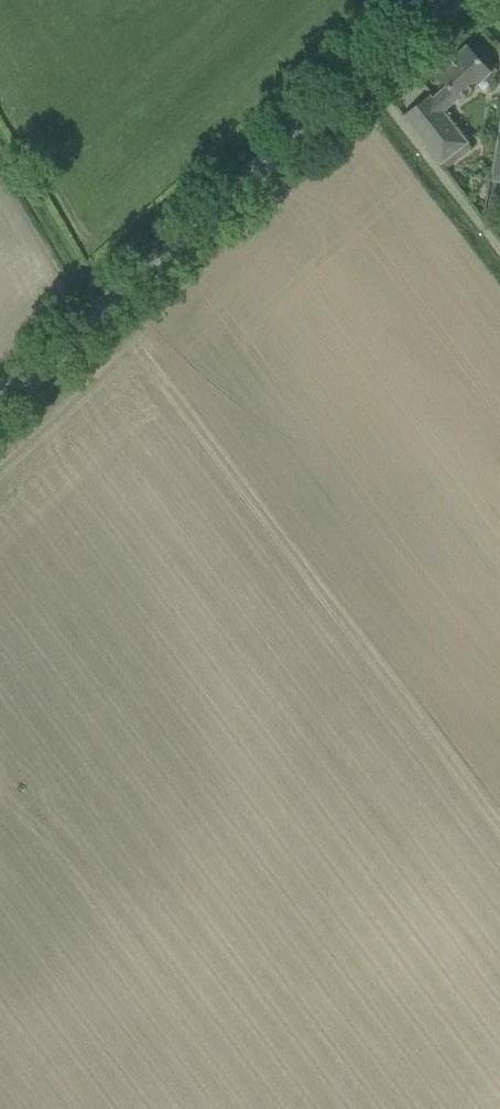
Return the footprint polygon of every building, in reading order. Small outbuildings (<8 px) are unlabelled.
[(472,148),(443,111),(458,98),(459,99),(476,83),(481,89),(485,91),(489,92),(494,89),(496,86),(496,81),(494,77),(489,71),(490,70),(466,44),(435,72),(445,84),(432,96),(429,93),(402,115),(439,163),(444,169),(472,148)] [(490,180),(499,181),(499,115),(490,180)]
